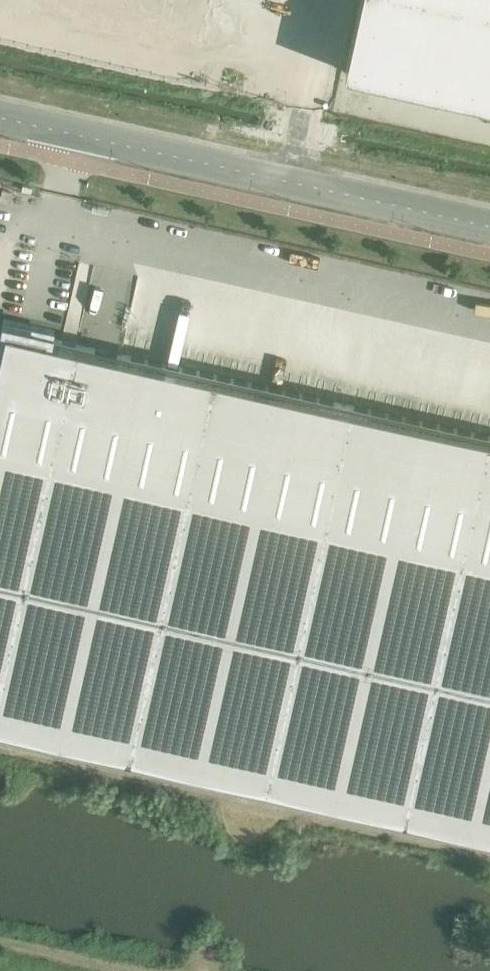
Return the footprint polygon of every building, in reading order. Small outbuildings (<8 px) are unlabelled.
[(346,72),(489,104),(489,0),(361,0),(346,72)] [(79,341),(84,315),(70,312),(64,338),(79,341)] [(347,404),(342,403),(112,351),(95,348),(77,344),(76,344),(62,340),(54,338),(48,337),(49,334),(8,325),(0,360),(0,727),(489,837),(489,436),(347,404)]
